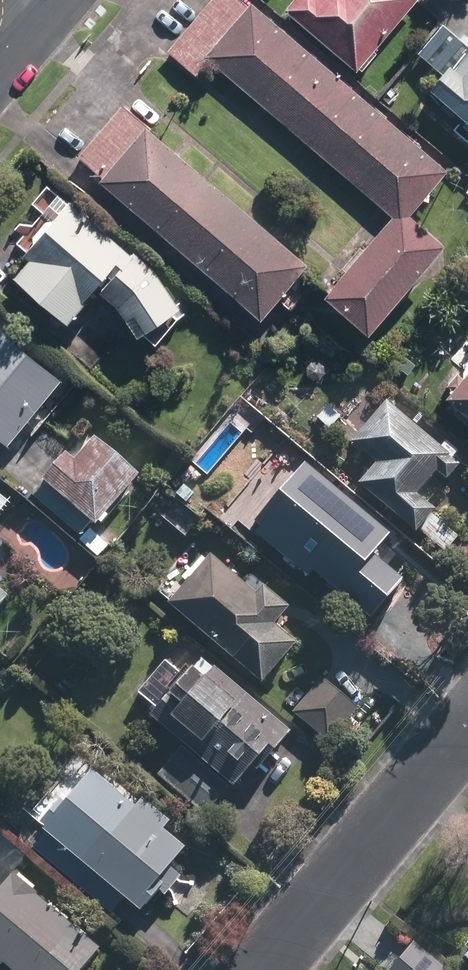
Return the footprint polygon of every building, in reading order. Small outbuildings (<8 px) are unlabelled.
[(254,0),(213,0),(170,51),(198,75),(211,60),(396,214),(329,293),(375,332),(452,240),(417,211),(454,167),(254,0)] [(287,9),(360,71),(420,0),(295,0),(287,9)] [(460,66),(455,61),(433,88),(466,115),(455,128),(467,138),(467,56),(460,66)] [(311,264),(124,104),(81,154),(106,176),(102,180),(265,318),(311,264)] [(159,265),(63,188),(19,243),(34,255),(14,280),(74,328),(106,288),(122,301),(144,333),(147,331),(160,342),(182,316),(177,311),(187,305),(159,265)] [(16,441),(69,375),(0,320),(0,428),(16,441)] [(452,392),(467,406),(467,373),(452,392)] [(361,483),(447,555),(462,537),(437,516),(443,509),(423,493),(442,471),(452,480),(466,464),(391,400),(354,443),(378,463),(361,483)] [(72,452),(35,495),(83,536),(97,519),(102,523),(145,473),(98,432),(77,456),(72,452)] [(275,481),(243,520),(315,579),(348,539),(344,536),(367,507),(337,483),(331,491),(309,474),(292,495),(275,481)] [(15,498),(0,486),(0,515),(15,498)] [(172,603),(268,683),(303,641),(281,622),(296,605),(268,581),(260,591),(214,553),(172,603)] [(18,588),(0,573),(0,609),(18,588)] [(270,762),(297,730),(206,654),(189,675),(168,658),(141,691),(161,707),(154,715),(240,787),(264,757),(270,762)] [(325,676),(294,712),(330,744),(361,708),(325,676)] [(184,745),(159,775),(208,816),(233,785),(184,745)] [(94,764),(27,842),(113,915),(130,896),(153,915),(187,875),(176,865),(192,846),(169,826),(176,818),(149,795),(141,804),(94,764)] [(0,855),(0,856),(0,959),(14,969),(87,969),(108,946),(0,855)] [(416,938),(389,969),(453,969),(416,938)]
